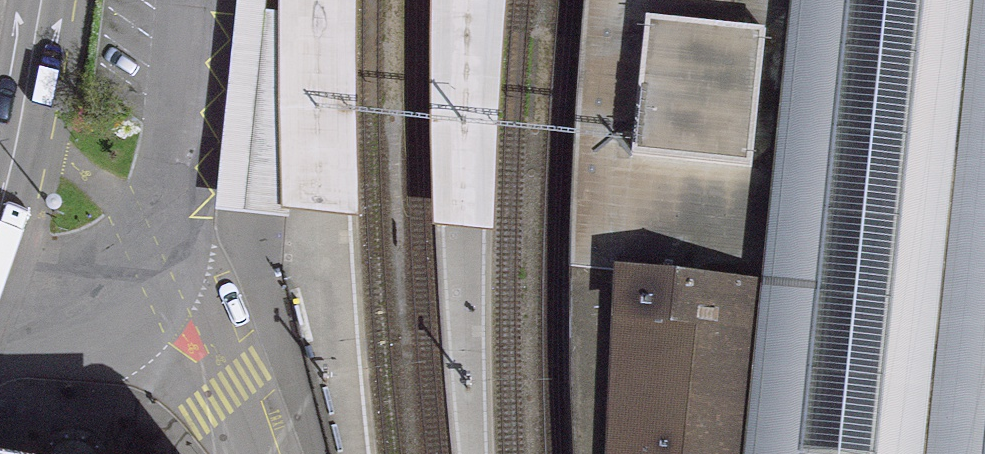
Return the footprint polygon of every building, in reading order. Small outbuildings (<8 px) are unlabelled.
[(215,209),(247,213),(288,217),(288,209),(358,215),(355,100),(355,0),(237,0),(215,209)] [(433,79),(437,227),(493,233),(497,104),(506,0),(435,0),(433,79)] [(621,271),(633,155),(636,123),(643,52),(647,20),(641,19),(643,0),(586,0),(577,92),(571,369),(575,453),(612,453),(621,271)] [(641,19),(647,20),(708,26),(759,31),(764,32),(761,63),(754,135),(751,168),(745,168),(694,161),(638,155),(633,155),(621,271),(745,284),(770,287),(785,139),(788,115),(800,0),(643,0),(641,19)] [(752,453),(984,453),(984,0),(800,0),(788,115),(785,139),(770,287),(752,453)] [(647,20),(643,52),(636,123),(633,155),(638,155),(694,161),(745,168),(751,168),(754,135),(761,63),(764,32),(759,31),(708,26),(647,20)] [(770,287),(745,284),(621,271),(612,453),(752,453),(770,287)]
